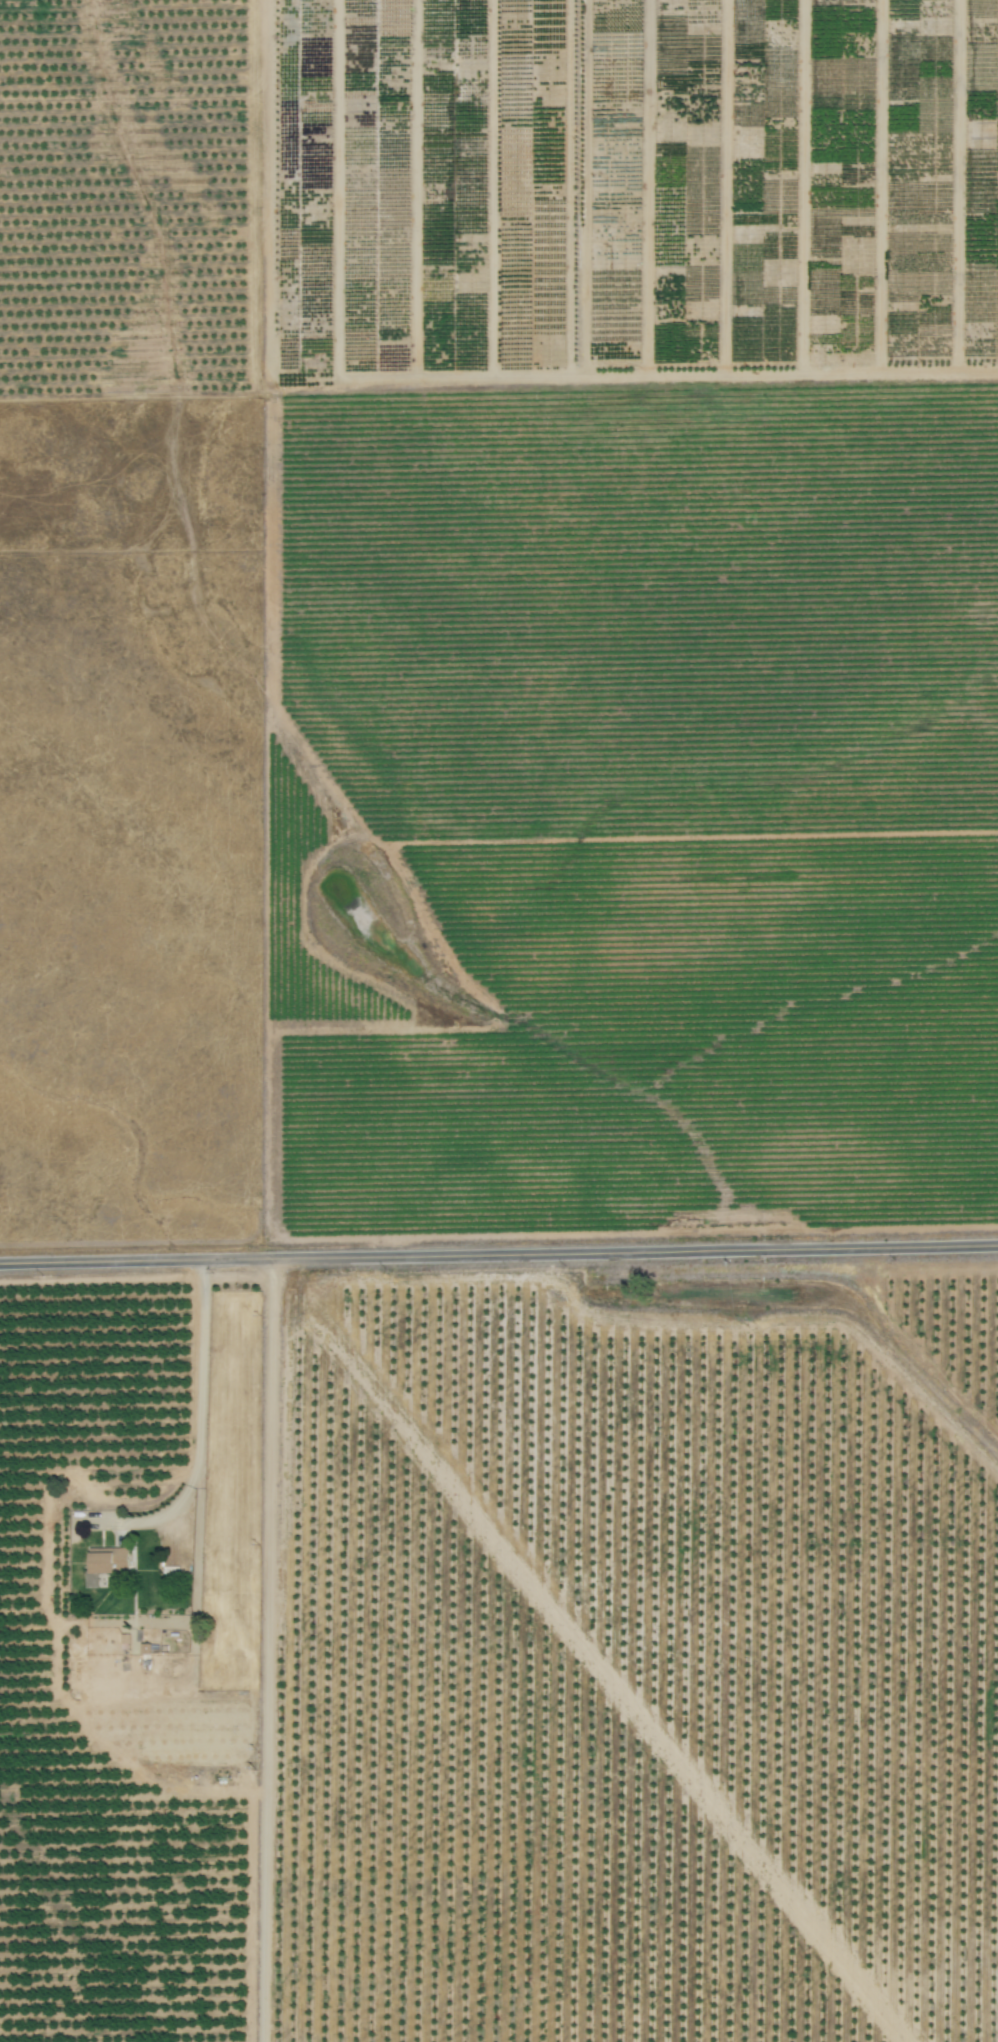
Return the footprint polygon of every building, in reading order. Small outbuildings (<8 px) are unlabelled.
[(95,1574),(133,1573),(132,1548),(95,1549),(95,1574)]
